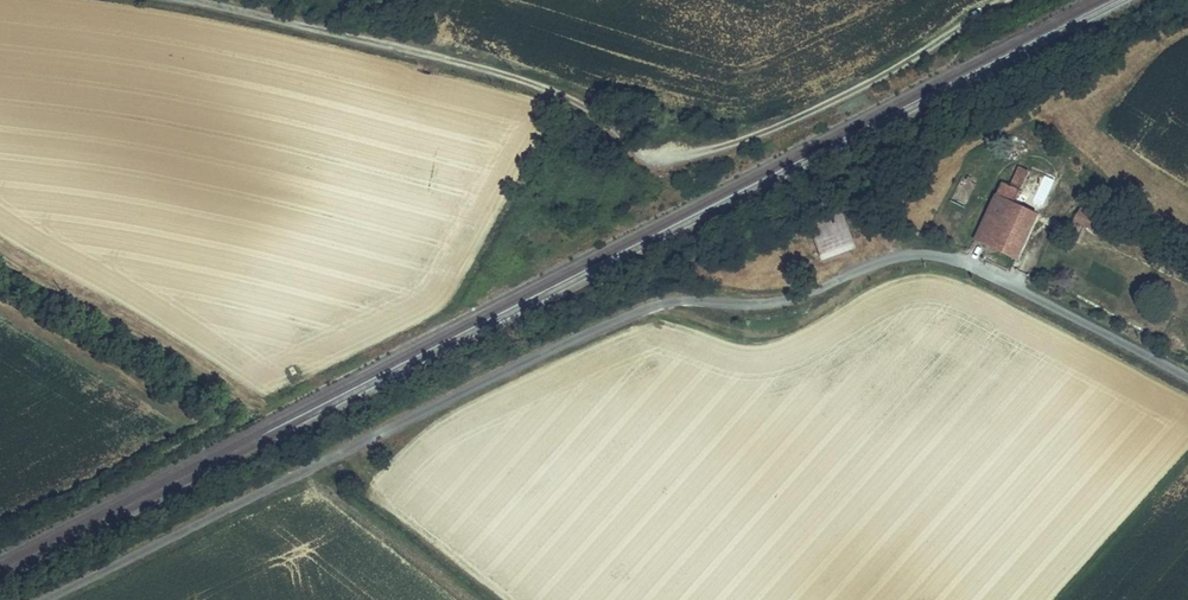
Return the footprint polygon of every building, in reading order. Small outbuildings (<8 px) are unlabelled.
[(987,213),(1027,232),(1051,183),(1020,169),(1010,188),(1001,183),(987,213)] [(823,252),(855,237),(838,201),(807,217),(823,252)] [(1081,207),(1073,224),(1114,244),(1122,227),(1081,207)] [(973,240),(1014,259),(1027,232),(987,213),(973,240)]
